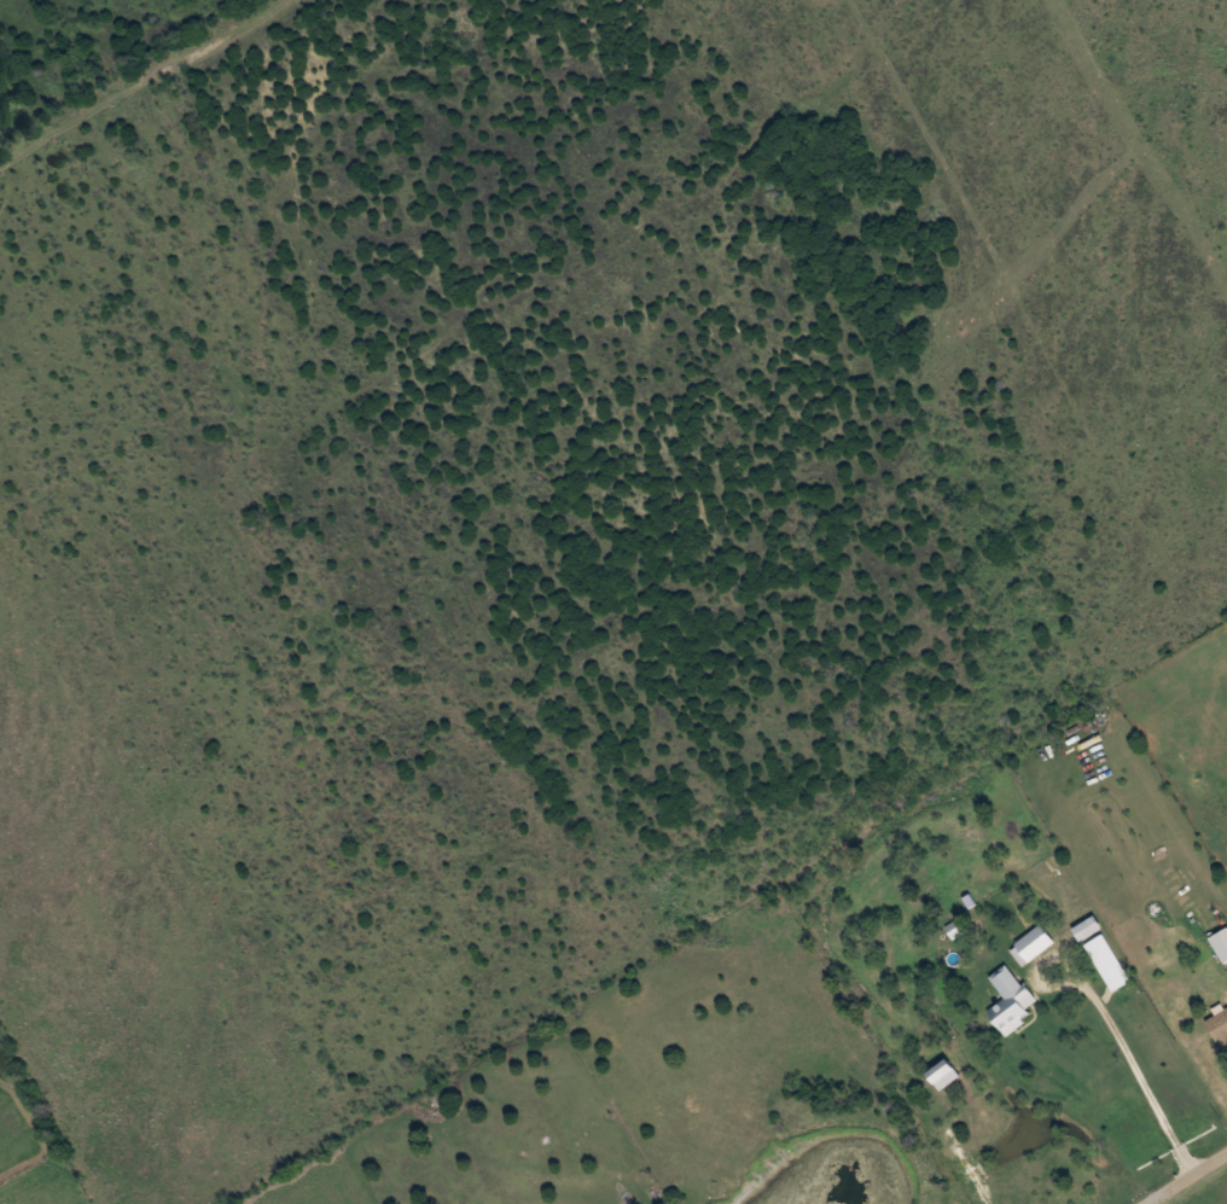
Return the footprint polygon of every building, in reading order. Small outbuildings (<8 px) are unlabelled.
[(948,928),(953,938),(969,931),(965,923),(956,927),(955,925),(948,928)] [(1029,961),(1055,943),(1042,924),(1016,943),(1029,961)] [(1221,962),(1226,960),(1226,929),(1211,934),(1221,962)] [(1114,991),(1131,980),(1103,933),(1085,944),(1114,991)] [(1006,1036),(1033,1016),(1028,1009),(1037,1002),(1008,963),(990,976),(1005,997),(987,1010),(1006,1036)] [(1226,1044),(1226,1008),(1206,1021),(1222,1048),(1226,1044)]
